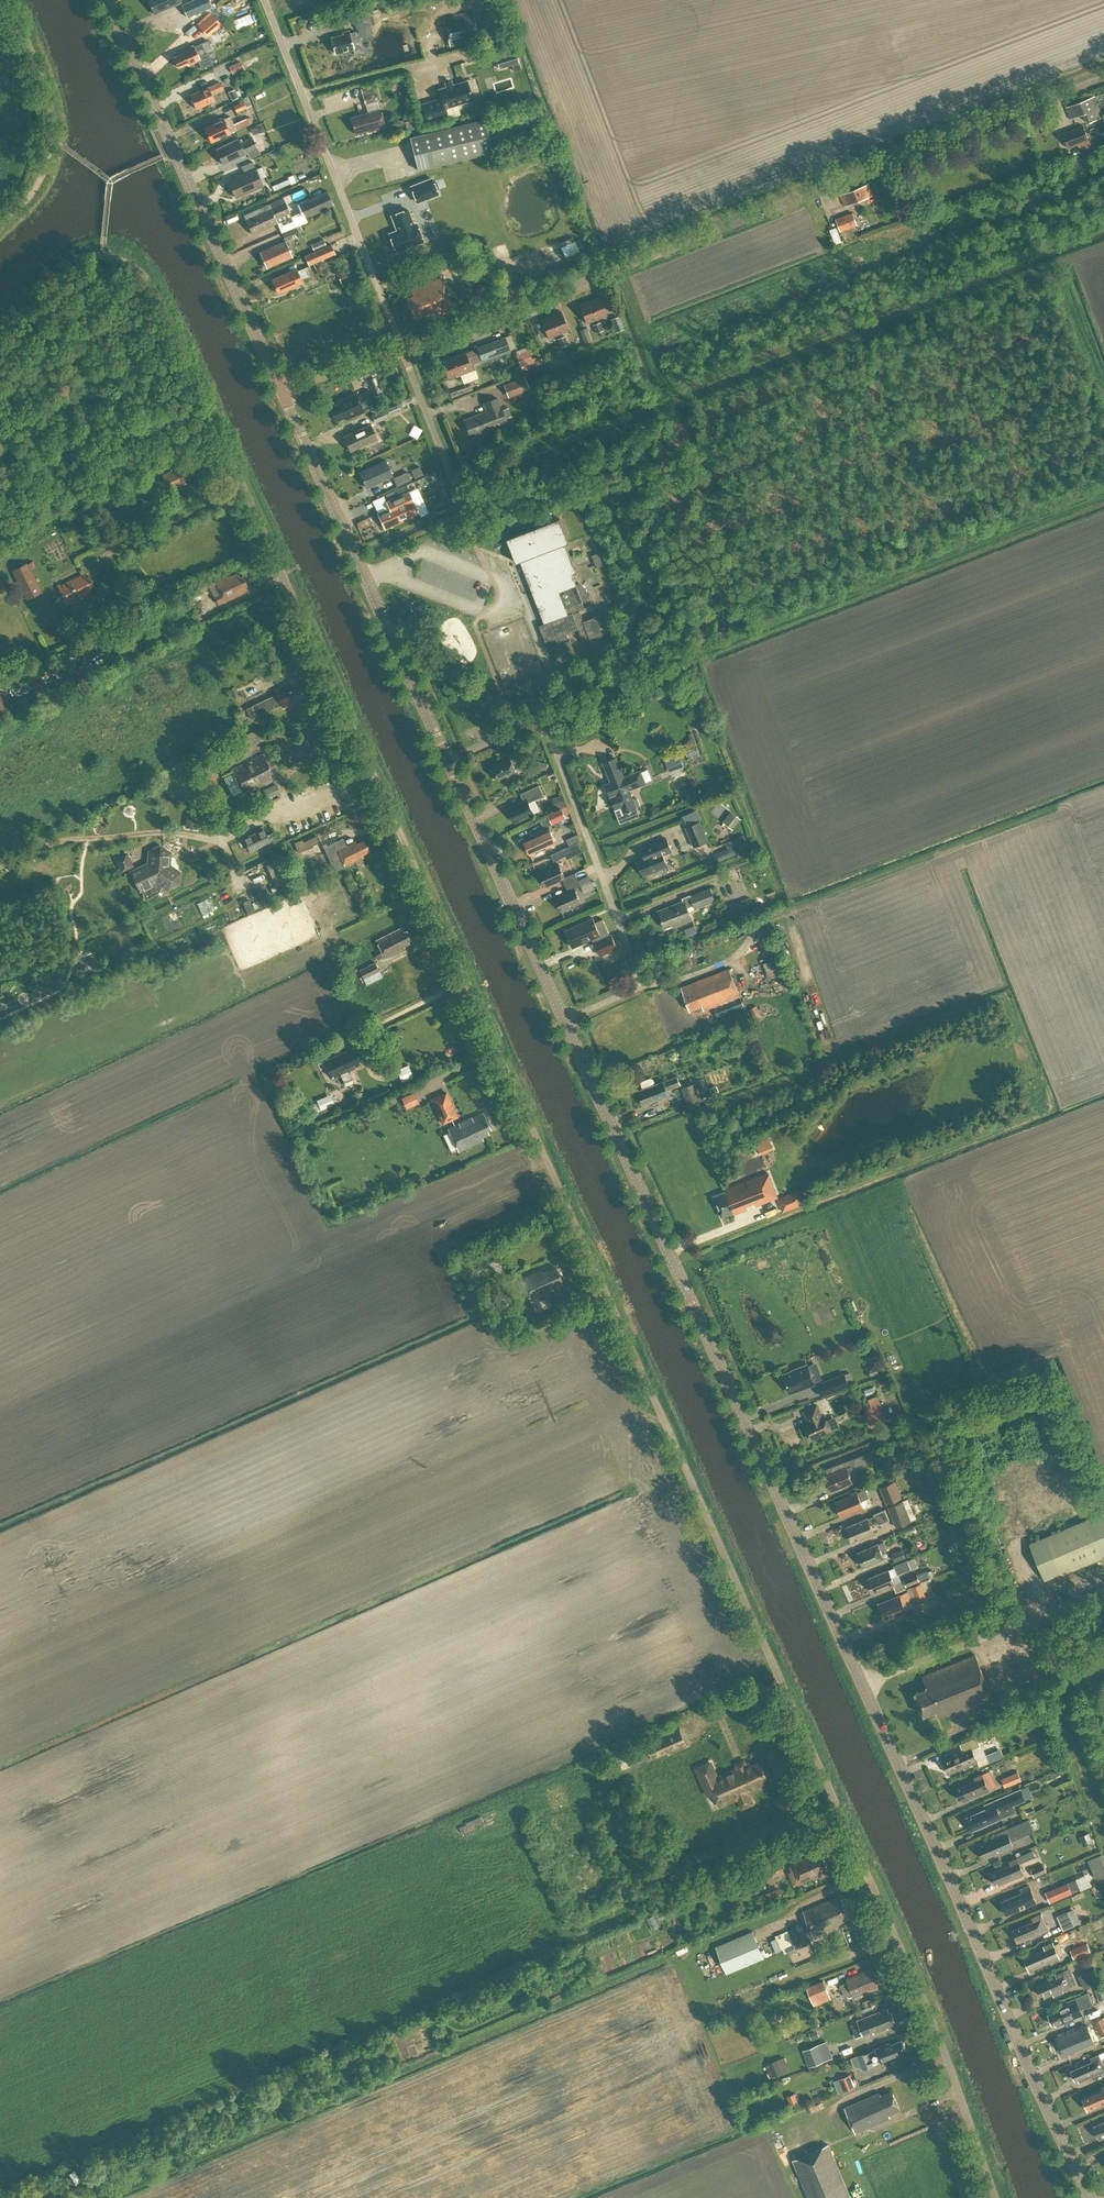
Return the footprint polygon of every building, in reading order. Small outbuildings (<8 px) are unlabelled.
[(180,0),(148,0),(154,15),(181,3),(180,0)] [(201,15),(195,0),(184,4),(189,19),(201,15)] [(359,39),(373,36),(366,9),(352,13),(359,39)] [(449,47),(480,39),(473,12),(442,19),(449,47)] [(212,17),(200,27),(210,37),(222,27),(212,17)] [(335,54),(354,49),(349,32),(343,34),(343,36),(331,39),(335,54)] [(190,65),(198,61),(201,69),(213,64),(207,53),(202,43),(194,47),(194,46),(181,52),(182,54),(173,58),(174,60),(174,62),(176,65),(177,65),(178,68),(189,63),(190,65)] [(511,54),(509,50),(495,54),(499,69),(512,66),(514,72),(521,70),(516,52),(511,54)] [(399,79),(403,95),(409,93),(405,77),(399,79)] [(467,81),(438,90),(441,98),(420,105),(425,122),(436,119),(444,117),(446,116),(447,119),(476,110),(477,113),(484,111),(481,101),(474,103),(473,100),(467,81)] [(196,109),(215,101),(212,95),(223,90),(219,83),(190,96),(196,109)] [(226,86),(229,92),(232,100),(239,97),(235,89),(232,83),(226,86)] [(365,104),(378,101),(374,86),(361,90),(365,104)] [(252,105),(247,96),(242,99),(243,101),(233,106),(236,112),(252,105)] [(1102,117),(1095,97),(1066,108),(1070,119),(1084,114),(1088,122),(1102,117)] [(368,132),(385,128),(380,109),(350,118),(355,134),(367,131),(368,132)] [(216,122),(204,128),(211,143),(230,134),(230,133),(249,125),(246,119),(233,125),(230,117),(224,120),(223,119),(221,120),(221,119),(215,121),(216,122)] [(415,129),(413,120),(404,122),(406,131),(415,129)] [(493,153),(485,120),(410,139),(418,171),(493,153)] [(254,127),(255,133),(268,130),(267,124),(254,127)] [(1067,149),(1088,140),(1082,126),(1062,135),(1067,149)] [(223,165),(247,153),(250,159),(260,154),(252,138),(242,142),(241,140),(239,140),(238,139),(216,150),(223,165)] [(252,162),(241,167),(244,174),(228,181),(235,198),(263,186),(256,169),(252,162)] [(274,191),(290,184),(288,180),(272,187),(274,191)] [(430,180),(410,187),(416,203),(436,195),(430,180)] [(845,207),(873,196),(869,184),(840,195),(845,207)] [(282,233),(296,227),(307,222),(306,218),(334,205),(327,191),(299,205),(302,212),(278,223),(282,233)] [(289,212),(283,198),(244,216),(252,234),(277,224),(275,218),(289,212)] [(825,225),(830,223),(825,209),(819,211),(825,225)] [(396,231),(387,234),(394,252),(421,242),(414,225),(411,226),(405,210),(390,216),(396,231)] [(840,232),(856,226),(852,215),(835,221),(840,232)] [(296,227),(282,233),(284,239),(298,232),(296,227)] [(326,245),(323,239),(311,244),(314,251),(326,245)] [(267,268),(292,257),(285,241),(260,252),(267,268)] [(305,256),(309,266),(335,254),(331,245),(305,256)] [(297,271),(296,269),(272,280),(278,294),(302,283),(300,279),(310,276),(306,267),(297,271)] [(439,316),(453,310),(440,278),(410,290),(413,296),(406,299),(413,319),(424,315),(425,318),(438,313),(439,316)] [(487,289),(485,284),(475,289),(477,294),(475,295),(480,307),(496,299),(491,288),(487,289)] [(356,302),(353,294),(343,298),(346,306),(356,302)] [(599,297),(589,301),(596,320),(607,315),(599,297)] [(589,301),(579,305),(586,324),(596,320),(589,301)] [(561,312),(551,316),(558,335),(568,331),(561,312)] [(551,316),(540,320),(547,339),(558,335),(551,316)] [(622,326),(618,316),(611,319),(615,329),(622,326)] [(596,333),(603,330),(600,322),(593,325),(596,333)] [(561,347),(568,344),(565,336),(557,339),(561,347)] [(476,349),(481,361),(508,351),(503,338),(476,348),(476,349)] [(460,375),(471,370),(469,365),(481,361),(476,349),(465,353),(442,362),(448,377),(459,372),(460,375)] [(530,358),(527,349),(517,353),(520,362),(530,358)] [(527,374),(507,382),(511,396),(532,388),(527,374)] [(368,381),(371,388),(375,395),(381,392),(378,385),(374,378),(368,381)] [(357,396),(356,393),(337,401),(338,404),(330,407),(336,421),(344,418),(345,420),(363,412),(362,408),(371,405),(366,392),(357,396)] [(474,436),(496,427),(494,424),(506,419),(505,419),(502,410),(497,398),(483,403),(486,411),(464,420),(469,433),(472,432),(474,436)] [(404,410),(401,403),(398,404),(397,404),(371,415),(375,423),(391,417),(390,415),(404,410)] [(502,410),(505,419),(512,416),(508,408),(502,410)] [(350,452),(377,439),(371,424),(343,437),(350,452)] [(415,424),(411,434),(421,438),(425,428),(415,424)] [(188,477),(191,476),(184,461),(170,468),(171,470),(162,475),(169,490),(190,480),(188,477)] [(366,488),(392,476),(385,461),(359,473),(366,488)] [(419,467),(411,470),(415,479),(423,476),(419,467)] [(411,480),(407,472),(393,478),(397,486),(411,480)] [(395,495),(408,489),(406,485),(393,491),(395,495)] [(417,488),(409,491),(386,502),(386,501),(389,508),(377,513),(384,529),(419,514),(420,516),(428,512),(417,488)] [(169,506),(164,497),(153,503),(158,511),(169,506)] [(554,518),(549,507),(539,510),(544,522),(554,518)] [(517,563),(521,562),(544,624),(539,626),(546,642),(551,640),(553,647),(552,647),(559,663),(576,657),(569,640),(567,634),(578,630),(583,641),(590,639),(607,633),(600,616),(584,622),(580,611),(584,609),(582,602),(583,602),(586,602),(585,593),(584,589),(576,584),(575,586),(571,576),(574,574),(563,546),(567,544),(558,520),(508,539),(517,563)] [(597,568),(604,565),(599,553),(593,555),(597,568)] [(27,600),(42,592),(31,570),(36,567),(33,561),(28,564),(28,563),(12,571),(27,600)] [(238,577),(236,573),(229,576),(229,575),(215,581),(221,593),(215,596),(218,604),(249,590),(242,575),(238,577)] [(91,587),(94,585),(90,577),(87,579),(84,575),(59,587),(67,603),(93,591),(91,587)] [(203,599),(202,591),(194,591),(195,600),(203,599)] [(303,699),(302,698),(296,685),(291,687),(289,684),(274,690),(276,694),(277,696),(246,709),(250,719),(281,706),(282,708),(303,699)] [(0,694),(0,711),(9,706),(2,694),(0,694)] [(252,755),(244,740),(229,748),(236,762),(252,755)] [(511,759),(492,767),(497,780),(516,772),(513,766),(520,763),(514,750),(508,753),(511,759)] [(683,766),(679,753),(664,758),(669,771),(683,766)] [(261,756),(232,770),(231,770),(233,774),(224,778),(233,795),(241,791),(242,790),(268,777),(264,771),(267,769),(261,756)] [(616,758),(604,763),(612,783),(607,785),(616,809),(615,809),(621,823),(639,816),(629,790),(645,784),(640,771),(624,778),(616,758)] [(280,792),(276,785),(273,787),(272,785),(263,790),(267,798),(280,792)] [(509,809),(515,822),(534,814),(529,803),(544,796),(539,785),(520,794),(524,801),(509,809)] [(566,794),(554,797),(557,808),(569,804),(566,794)] [(734,830),(742,819),(731,812),(723,822),(734,830)] [(186,814),(185,827),(197,829),(199,816),(186,814)] [(708,841),(700,821),(686,827),(694,847),(708,841)] [(264,828),(243,838),(249,851),(270,841),(264,828)] [(530,855),(557,843),(550,828),(523,840),(530,855)] [(717,862),(738,854),(750,848),(745,835),(725,844),(728,850),(714,856),(717,862)] [(343,838),(324,847),(334,870),(345,865),(345,864),(361,856),(360,854),(369,850),(364,839),(356,843),(354,841),(346,845),(343,838)] [(657,852),(637,860),(644,877),(652,873),(653,875),(660,872),(659,870),(668,867),(663,855),(672,851),(667,839),(653,844),(657,852)] [(172,852),(160,845),(148,850),(147,862),(130,871),(140,892),(141,891),(145,899),(158,892),(161,886),(167,890),(179,885),(181,871),(177,869),(178,866),(174,857),(171,856),(172,852)] [(134,866),(127,852),(114,858),(121,872),(134,866)] [(279,889),(289,886),(281,859),(271,862),(279,889)] [(566,885),(578,880),(575,873),(565,878),(559,864),(539,872),(546,887),(563,879),(566,885)] [(578,880),(566,885),(568,891),(555,897),(562,912),(581,903),(575,889),(581,886),(578,880)] [(271,901),(264,884),(252,890),(258,906),(271,901)] [(684,901),(658,912),(665,928),(678,923),(679,925),(692,920),(689,911),(715,901),(710,888),(690,896),(683,899),(684,901)] [(200,902),(205,915),(218,910),(213,897),(200,902)] [(251,912),(258,909),(254,898),(247,901),(251,912)] [(593,918),(565,931),(573,948),(593,939),(600,956),(617,948),(611,934),(610,935),(603,919),(595,923),(593,918)] [(690,934),(701,931),(699,924),(688,927),(690,934)] [(383,952),(376,955),(378,960),(385,957),(404,948),(403,947),(409,943),(408,941),(411,939),(406,930),(403,931),(402,928),(377,940),(383,952)] [(780,958),(767,962),(772,978),(784,974),(780,958)] [(375,963),(359,972),(366,985),(382,977),(375,963)] [(717,1017),(744,1007),(729,969),(681,987),(690,1011),(702,1007),(704,1011),(713,1007),(717,1017)] [(754,1019),(767,1013),(764,1005),(760,1006),(761,1009),(758,1010),(756,1006),(750,1009),(754,1019)] [(357,1061),(361,1060),(357,1051),(353,1052),(352,1049),(324,1062),(332,1078),(338,1076),(337,1074),(359,1065),(357,1061)] [(397,1071),(402,1084),(413,1079),(407,1066),(397,1071)] [(683,1075),(678,1077),(664,1082),(663,1082),(656,1085),(654,1079),(651,1078),(641,1082),(644,1089),(638,1091),(643,1105),(669,1096),(667,1090),(681,1085),(680,1084),(686,1082),(683,1075)] [(701,1100),(695,1083),(682,1088),(688,1105),(701,1100)] [(430,1098),(442,1125),(458,1118),(446,1091),(430,1098)] [(406,1109),(419,1103),(414,1092),(401,1098),(406,1109)] [(321,1110),(334,1104),(330,1095),(317,1100),(321,1110)] [(483,1112),(449,1127),(459,1149),(481,1139),(480,1136),(485,1134),(483,1133),(487,1131),(486,1128),(490,1126),(483,1112)] [(773,1150),(769,1139),(757,1143),(761,1154),(773,1150)] [(778,1198),(768,1173),(725,1190),(735,1215),(749,1209),(748,1206),(754,1203),(755,1207),(778,1198)] [(799,1192),(779,1201),(783,1212),(804,1203),(801,1196),(799,1192)] [(541,1271),(521,1279),(530,1300),(552,1290),(550,1286),(563,1281),(557,1268),(549,1272),(548,1269),(542,1272),(541,1271)] [(538,1320),(535,1313),(522,1318),(525,1325),(538,1320)] [(879,1363),(870,1367),(873,1374),(882,1370),(879,1363)] [(790,1392),(809,1385),(814,1383),(807,1364),(792,1370),(792,1372),(783,1376),(790,1392)] [(845,1373),(816,1383),(821,1397),(850,1386),(849,1384),(854,1383),(850,1372),(845,1374),(845,1373)] [(868,1400),(872,1408),(865,1411),(870,1422),(886,1416),(881,1404),(877,1395),(868,1400)] [(817,1406),(804,1411),(808,1419),(809,1418),(811,1422),(804,1425),(811,1440),(831,1431),(824,1416),(822,1417),(817,1406)] [(832,1491),(853,1483),(849,1475),(855,1473),(854,1471),(872,1464),(868,1453),(823,1470),(832,1491)] [(887,1505),(903,1499),(895,1482),(880,1488),(887,1505)] [(851,1493),(852,1495),(836,1502),(842,1517),(864,1508),(861,1501),(870,1498),(866,1489),(857,1492),(857,1491),(851,1493)] [(896,1528),(911,1522),(910,1520),(915,1518),(907,1499),(888,1507),(896,1528)] [(889,1520),(885,1510),(874,1514),(875,1516),(868,1519),(868,1518),(847,1527),(853,1543),(855,1542),(874,1534),(871,1526),(878,1523),(878,1524),(889,1520)] [(1101,1556),(1103,1554),(1103,1513),(1086,1521),(1045,1539),(1030,1545),(1045,1580),(1060,1573),(1063,1580),(1082,1571),(1081,1568),(1102,1559),(1101,1556)] [(878,1544),(857,1553),(858,1553),(864,1568),(884,1559),(881,1552),(887,1549),(884,1542),(878,1544)] [(906,1558),(902,1549),(892,1553),(895,1562),(906,1558)] [(874,1593),(895,1585),(895,1584),(901,1581),(898,1575),(911,1569),(907,1561),(894,1566),(894,1567),(889,1570),(868,1579),(874,1593)] [(927,1572),(927,1570),(903,1579),(906,1587),(929,1578),(930,1578),(934,1577),(932,1570),(927,1572)] [(934,1593),(929,1580),(906,1589),(907,1592),(879,1604),(885,1619),(907,1610),(904,1603),(916,1598),(917,1600),(934,1593)] [(927,1688),(915,1693),(924,1716),(936,1711),(939,1717),(947,1714),(948,1716),(993,1698),(975,1655),(922,1677),(927,1688)] [(643,1744),(648,1756),(650,1759),(685,1744),(678,1728),(643,1744)] [(976,1736),(960,1743),(962,1749),(964,1753),(943,1762),(947,1771),(948,1774),(951,1773),(978,1761),(972,1749),(980,1745),(976,1736)] [(712,1764),(698,1770),(705,1786),(710,1783),(721,1806),(739,1798),(743,1808),(753,1804),(749,1794),(761,1788),(760,1785),(769,1781),(761,1763),(752,1767),(750,1764),(718,1778),(712,1764)] [(1016,1772),(1000,1778),(1004,1787),(1020,1780),(1016,1772)] [(963,1801),(989,1790),(982,1774),(974,1777),(975,1781),(955,1790),(959,1799),(962,1798),(963,1801)] [(987,1809),(966,1818),(970,1827),(973,1826),(974,1829),(1001,1818),(998,1812),(1025,1801),(1020,1791),(985,1806),(987,1809)] [(473,1826),(483,1821),(480,1816),(465,1823),(466,1825),(459,1828),(461,1833),(474,1828),(473,1826)] [(1033,1832),(1028,1820),(1006,1830),(1006,1829),(996,1833),(998,1837),(977,1846),(983,1859),(1013,1846),(1011,1841),(1033,1832)] [(812,1855),(794,1863),(802,1881),(819,1874),(820,1877),(830,1873),(822,1853),(813,1857),(812,1855)] [(1100,1880),(1103,1878),(1103,1854),(1091,1858),(1100,1880)] [(1027,1860),(1025,1855),(1017,1858),(1020,1863),(1027,1860)] [(1017,1858),(1009,1862),(1010,1865),(990,1874),(994,1884),(997,1882),(998,1885),(1024,1874),(1017,1858)] [(764,1867),(766,1872),(769,1879),(783,1872),(779,1861),(764,1867)] [(1047,1871),(1043,1864),(1031,1870),(1034,1877),(1047,1871)] [(1079,1889),(1075,1879),(1044,1892),(1049,1902),(1079,1889)] [(1006,1915),(1036,1902),(1029,1886),(1020,1890),(1021,1893),(1001,1902),(1006,1915)] [(783,1897),(779,1888),(766,1893),(770,1903),(783,1897)] [(838,1897),(804,1911),(814,1936),(841,1925),(840,1923),(847,1920),(845,1917),(848,1915),(843,1902),(840,1903),(838,1897)] [(1074,1925),(1068,1911),(1057,1916),(1063,1930),(1074,1925)] [(1018,1943),(1048,1930),(1041,1914),(1032,1918),(1033,1921),(1013,1930),(1018,1943)] [(781,1950),(786,1947),(789,1954),(796,1951),(794,1944),(791,1938),(805,1932),(802,1924),(775,1936),(781,1950)] [(764,1958),(752,1931),(716,1946),(727,1973),(764,1958)] [(1024,1958),(1030,1971),(1060,1958),(1053,1942),(1043,1946),(1045,1949),(1024,1958)] [(1091,1953),(1087,1943),(1070,1949),(1074,1959),(1091,1953)] [(873,1973),(871,1970),(868,1971),(846,1979),(848,1982),(841,1985),(845,1997),(852,1994),(853,1998),(879,1989),(877,1984),(880,1982),(876,1972),(873,1973)] [(1063,1990),(1071,1986),(1064,1970),(1055,1974),(1057,1978),(1036,1986),(1040,1996),(1043,1995),(1044,1997),(1052,1994),(1054,1997),(1064,1992),(1063,1990)] [(1098,1982),(1096,1976),(1093,1970),(1084,1974),(1083,1974),(1079,1976),(1081,1982),(1084,1988),(1094,1984),(1098,1982)] [(828,1996),(822,1981),(806,1987),(812,2002),(828,1996)] [(1056,2025),(1082,2014),(1080,2009),(1093,2004),(1088,1993),(1067,2002),(1069,2006),(1048,2014),(1052,2024),(1055,2023),(1056,2025)] [(875,2005),(873,1998),(867,2000),(870,2007),(875,2005)] [(889,2014),(888,2009),(857,2020),(857,2021),(850,2024),(854,2035),(862,2032),(863,2036),(873,2032),(874,2034),(887,2029),(886,2027),(893,2025),(892,2022),(895,2021),(892,2013),(889,2014)] [(769,2027),(779,2023),(776,2014),(765,2019),(769,2027)] [(1080,2034),(1060,2042),(1064,2052),(1067,2051),(1068,2054),(1094,2042),(1087,2026),(1079,2030),(1080,2034)] [(830,2039),(805,2048),(811,2066),(837,2057),(830,2039)] [(891,2044),(859,2057),(864,2069),(873,2066),(871,2062),(880,2058),(882,2062),(896,2056),(895,2054),(905,2050),(902,2041),(891,2045),(891,2044)] [(1099,2055),(1090,2058),(1092,2062),(1072,2070),(1071,2070),(1075,2081),(1078,2079),(1079,2082),(1080,2082),(1079,2081),(1103,2071),(1103,2066),(1101,2060),(1103,2059),(1103,2052),(1099,2055)] [(783,2073),(777,2060),(769,2064),(774,2076),(783,2073)] [(855,2087),(850,2074),(839,2079),(844,2092),(855,2087)] [(1087,2108),(1090,2107),(1091,2109),(1103,2104),(1103,2085),(1102,2086),(1103,2089),(1083,2098),(1087,2108)] [(794,2105),(802,2102),(798,2092),(790,2095),(794,2105)] [(888,2114),(899,2109),(893,2093),(882,2098),(880,2094),(844,2109),(855,2133),(884,2121),(883,2118),(889,2116),(888,2114)] [(1103,2137),(1103,2121),(1094,2126),(1099,2139),(1103,2137)] [(792,2160),(809,2197),(851,2197),(828,2145),(792,2160)]
